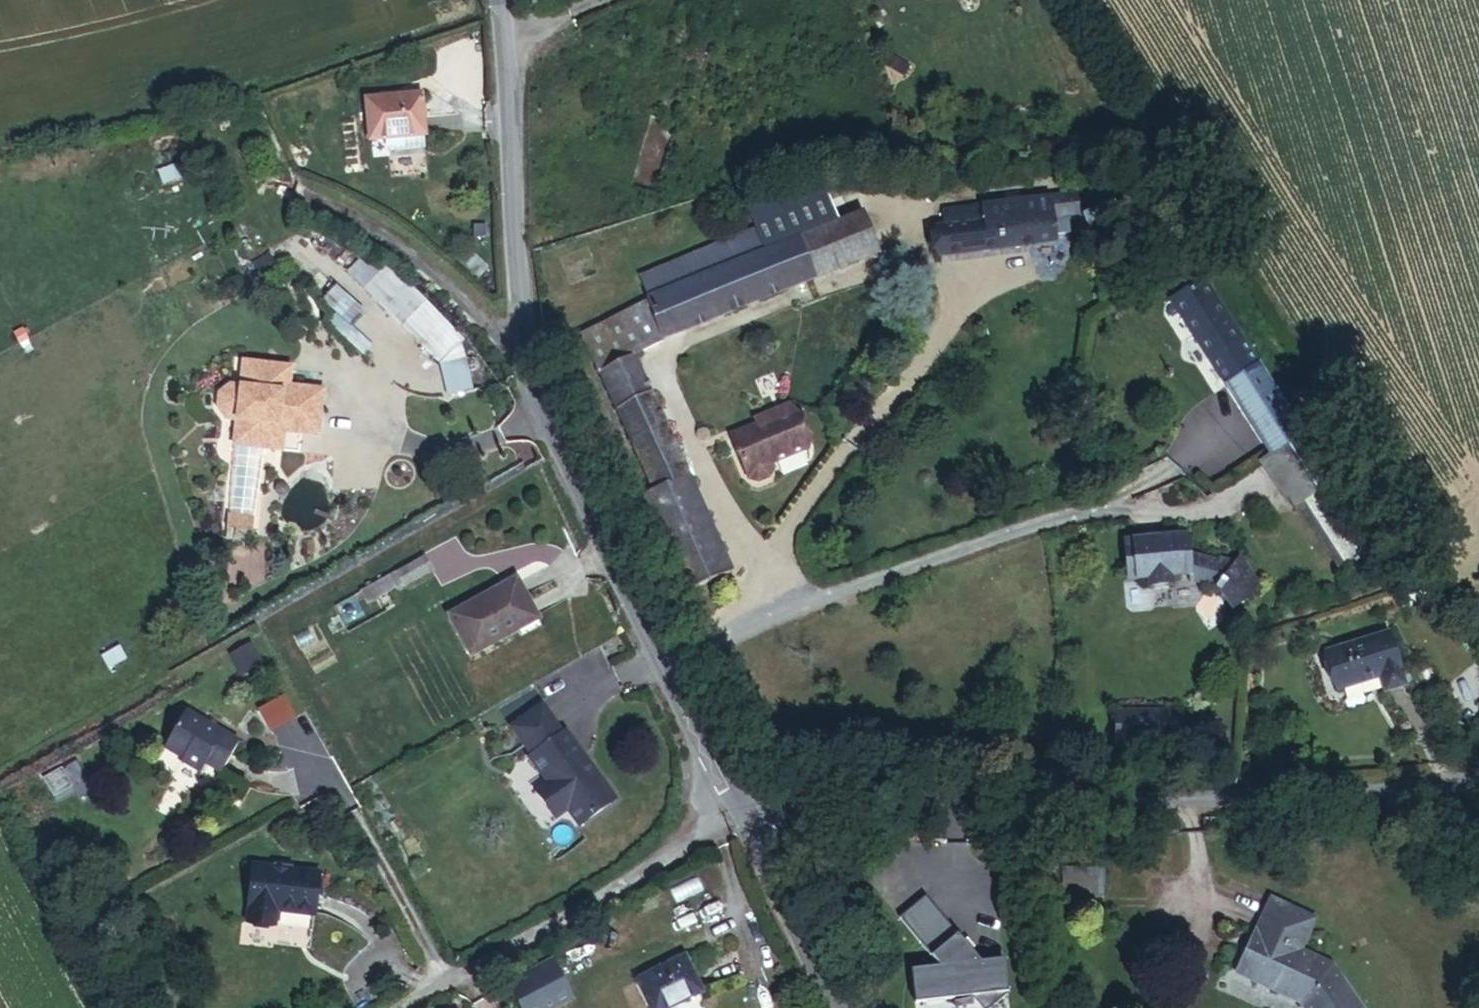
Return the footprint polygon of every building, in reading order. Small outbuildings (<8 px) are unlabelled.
[(419,138),(421,138),(416,98),(365,103),(369,144),(392,141),(419,138)] [(394,156),(421,152),(419,138),(392,141),(394,156)] [(1046,239),(1063,237),(1061,220),(1072,218),(1070,200),(951,216),(952,229),(929,232),(933,260),(1047,245),(1046,239)] [(1097,241),(1116,230),(1106,213),(1086,224),(1097,241)] [(929,232),(952,229),(951,216),(927,220),(929,232)] [(794,300),(858,271),(843,238),(824,246),(816,226),(742,256),(749,273),(783,265),(794,300)] [(740,632),(622,380),(794,300),(783,265),(749,273),(742,256),(624,308),(617,337),(539,371),(557,407),(578,399),(609,464),(588,473),(581,476),(608,526),(634,514),(675,592),(703,649),(740,632)] [(444,361),(466,340),(395,263),(371,287),(444,361)] [(1287,456),(1311,439),(1192,275),(1169,293),(1287,456)] [(246,384),(235,383),(225,391),(223,405),(232,416),(242,417),(239,441),(270,445),(281,447),(284,422),(305,424),(307,405),(286,403),(290,364),(249,359),(246,384)] [(765,473),(795,461),(780,420),(744,435),(747,441),(721,456),(740,496),(774,489),(765,473)] [(1324,475),(1332,469),(1311,439),(1287,456),(1308,486),(1324,475)] [(262,515),(270,445),(239,441),(231,511),(262,515)] [(1353,549),(1369,537),(1324,475),(1308,486),(1353,549)] [(1259,590),(1239,561),(1238,564),(1222,561),(1222,562),(1193,555),(1190,534),(1127,542),(1133,582),(1155,579),(1156,591),(1176,589),(1174,576),(1195,573),(1196,582),(1216,587),(1215,587),(1219,593),(1221,592),(1233,608),(1259,590)] [(450,630),(475,668),(539,627),(515,588),(450,630)] [(1391,670),(1414,662),(1396,613),(1332,635),(1345,672),(1387,659),(1391,670)] [(239,675),(262,661),(249,640),(226,653),(239,675)] [(300,718),(287,696),(261,712),(274,733),(300,718)] [(619,799),(567,731),(564,733),(543,705),(513,729),(534,756),(532,758),(550,782),(538,791),(560,820),(572,811),(584,826),(619,799)] [(221,773),(243,748),(195,707),(170,735),(186,747),(180,754),(198,768),(203,761),(221,773)] [(1105,755),(1171,750),(1168,721),(1103,727),(1105,755)] [(289,915),(323,918),(329,875),(261,866),(254,925),(286,929),(289,915)] [(1070,897),(1111,896),(1110,869),(1069,869),(1070,897)] [(1003,974),(998,942),(975,945),(920,883),(896,905),(936,951),(908,955),(913,987),(970,979),(982,992),(1003,974)] [(1326,960),(1291,941),(1305,911),(1267,890),(1226,964),(1294,1000),(1299,1007),(1355,1007),(1326,960)] [(697,990),(684,957),(634,979),(646,1007),(654,1007),(697,990)] [(549,964),(506,989),(517,1007),(556,1007),(569,1001),(549,964)]
